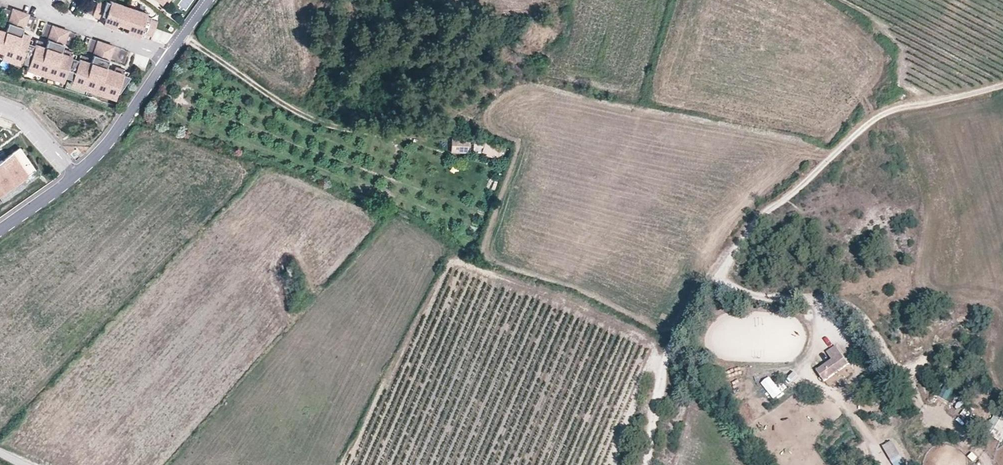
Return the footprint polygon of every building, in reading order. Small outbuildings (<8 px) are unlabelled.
[(101,16),(105,4),(97,1),(92,16),(100,18),(101,16)] [(105,17),(110,3),(106,1),(105,4),(101,16),(105,17)] [(147,15),(147,14),(110,1),(110,3),(105,17),(104,20),(141,32),(142,29),(147,15)] [(23,28),(28,14),(13,9),(8,23),(23,28)] [(149,19),(150,17),(147,15),(142,29),(146,31),(149,19)] [(152,36),(157,22),(149,19),(146,31),(145,34),(152,36)] [(141,32),(104,20),(103,24),(120,30),(121,29),(122,31),(139,37),(141,32)] [(21,37),(23,28),(8,23),(6,32),(21,37)] [(64,45),(68,31),(52,26),(48,39),(64,45)] [(29,36),(22,33),(21,37),(6,32),(0,30),(0,58),(13,62),(15,56),(22,58),(28,39),(29,36)] [(28,62),(34,45),(31,44),(32,40),(28,39),(22,58),(21,62),(28,64),(28,62)] [(61,53),(64,45),(48,39),(45,47),(61,53)] [(72,53),(72,52),(63,49),(62,53),(61,53),(45,47),(43,47),(44,43),(36,40),(34,45),(28,62),(35,65),(33,71),(56,79),(59,73),(65,75),(72,53)] [(109,60),(113,46),(98,41),(93,55),(109,60)] [(72,77),(78,60),(75,58),(76,55),(72,53),(65,75),(65,76),(72,79),(72,77)] [(124,70),(115,67),(115,71),(106,68),(90,63),(87,62),(88,58),(79,55),(78,60),(72,77),(79,79),(77,86),(108,97),(110,90),(117,92),(124,70)] [(106,68),(109,60),(93,55),(90,63),(106,68)] [(21,62),(22,58),(15,56),(13,62),(20,64),(21,62)] [(33,71),(35,65),(28,62),(28,64),(26,69),(33,71)] [(118,93),(132,73),(124,70),(117,92),(118,93)] [(65,76),(65,75),(59,73),(56,79),(63,82),(65,76)] [(77,86),(79,79),(72,77),(72,79),(70,84),(77,86)] [(115,99),(117,92),(110,90),(108,97),(115,99)] [(467,153),(468,139),(451,137),(450,151),(467,153)] [(35,170),(19,147),(0,161),(0,195),(35,170)] [(825,382),(849,364),(836,346),(827,353),(833,360),(818,371),(825,382)] [(868,391),(885,380),(879,372),(871,378),(863,384),(868,391)] [(871,378),(868,373),(859,379),(863,384),(871,378)] [(775,402),(784,396),(772,379),(763,385),(775,402)] [(1002,427),(995,420),(988,429),(994,433),(987,442),(996,449),(1002,440),(1002,441),(1002,427)] [(900,456),(892,442),(884,447),(892,461),(900,456)] [(979,459),(971,452),(967,457),(975,464),(979,459)]
